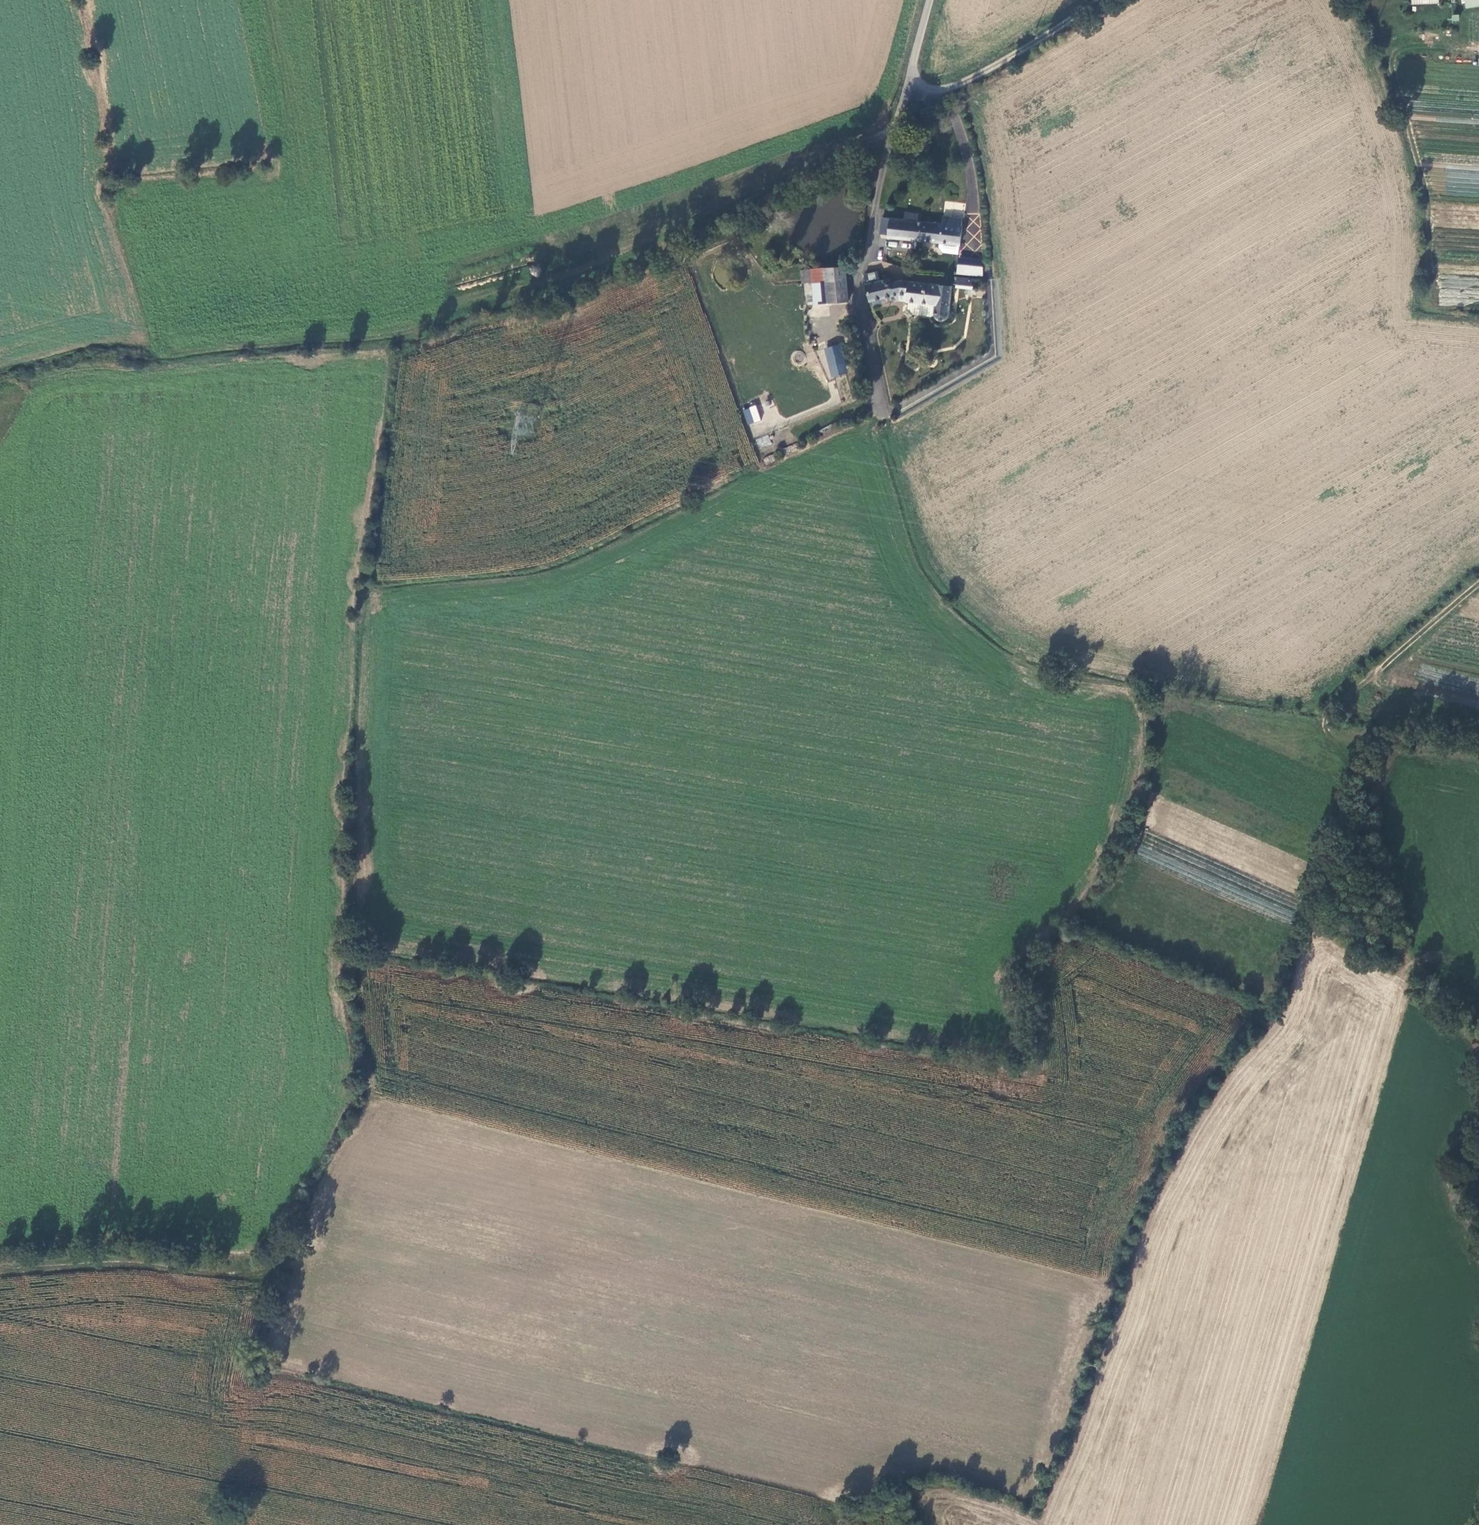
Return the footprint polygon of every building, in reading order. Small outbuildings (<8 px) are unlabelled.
[(883,239),(924,244),(926,226),(921,225),(920,217),(909,216),(907,224),(886,221),(883,239)] [(946,228),(926,226),(924,244),(960,248),(965,247),(966,231),(964,231),(965,220),(949,218),(946,228)] [(953,248),(933,245),(933,250),(936,255),(952,257),(953,248)] [(988,264),(964,262),(964,275),(987,276),(988,264)] [(845,270),(811,274),(814,310),(849,306),(845,270)] [(869,278),(870,284),(888,281),(882,275),(869,278)] [(980,294),(976,278),(962,278),(963,286),(971,287),(973,295),(980,294)] [(913,306),(916,285),(907,284),(898,286),(896,280),(888,281),(870,284),(875,304),(896,300),(897,305),(905,303),(913,306)] [(951,289),(916,285),(913,306),(940,309),(940,317),(941,322),(945,323),(948,320),(951,289)] [(876,311),(897,305),(896,300),(875,304),(876,311)] [(826,375),(838,372),(832,348),(820,351),(826,375)] [(793,356),(798,363),(805,358),(800,352),(793,356)] [(742,410),(748,425),(761,420),(755,405),(742,410)] [(755,439),(759,449),(771,444),(768,435),(755,439)] [(765,465),(775,462),(773,455),(763,458),(765,465)]
